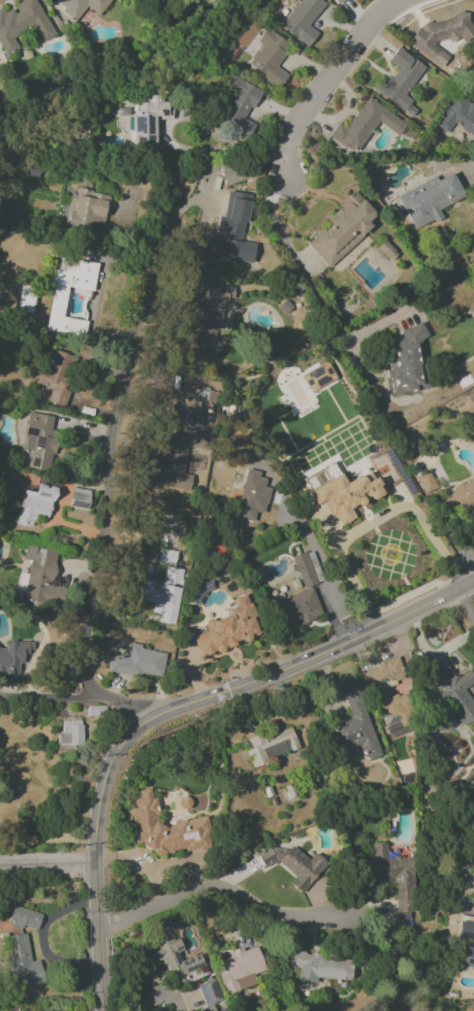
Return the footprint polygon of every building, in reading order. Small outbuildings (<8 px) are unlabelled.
[(3,56),(18,48),(13,38),(33,27),(41,42),(54,35),(35,0),(23,0),(13,6),(14,7),(3,13),(1,8),(0,9),(0,51),(3,56)] [(98,16),(110,0),(55,0),(52,3),(75,21),(86,6),(98,16)] [(280,25),(309,48),(320,34),(309,26),(326,3),(321,0),(296,0),(298,2),(280,25)] [(466,15),(459,10),(433,25),(428,22),(418,27),(409,40),(415,50),(441,67),(449,55),(434,46),(447,39),(452,48),(473,35),(473,29),(466,15)] [(289,45),(266,29),(258,41),(262,44),(247,66),(279,88),(288,76),(275,66),(289,45)] [(379,95),(411,115),(415,110),(408,106),(413,98),(407,94),(425,65),(398,49),(390,63),(396,67),(379,95)] [(261,90),(230,74),(224,85),(235,91),(221,119),(249,134),(255,124),(246,119),(261,90)] [(456,94),(435,125),(446,133),(453,123),(473,138),(473,107),(456,94)] [(156,151),(155,119),(171,119),(171,102),(158,103),(158,96),(146,96),(146,103),(136,103),(136,113),(132,113),(132,151),(156,151)] [(346,128),(337,123),(328,137),(355,155),(377,122),(398,136),(406,123),(366,97),(346,128)] [(225,186),(240,181),(234,162),(218,167),(225,186)] [(434,176),(396,197),(414,230),(441,216),(437,210),(463,196),(451,173),(437,181),(434,176)] [(108,195),(73,188),(66,225),(90,230),(91,221),(102,224),(108,195)] [(240,258),(249,195),(238,193),(237,199),(229,198),(226,219),(222,218),(220,233),(223,234),(220,255),(240,258)] [(306,243),(327,267),(372,228),(367,221),(374,215),(355,193),(323,219),(327,225),(306,243)] [(97,263),(58,258),(57,271),(51,270),(49,285),(52,285),(46,333),(84,338),(86,321),(63,318),(67,287),(94,291),(97,263)] [(36,288),(21,285),(16,310),(31,313),(36,288)] [(234,287),(206,286),(206,305),(227,305),(228,298),(234,298),(234,287)] [(212,355),(220,309),(193,305),(187,343),(195,344),(194,352),(212,355)] [(392,394),(425,389),(418,339),(425,338),(423,325),(400,328),(401,338),(385,341),(392,394)] [(59,406),(75,356),(50,349),(39,384),(51,388),(47,402),(59,406)] [(309,393),(335,379),(326,362),(300,376),(309,393)] [(57,417),(28,412),(21,450),(32,451),(29,467),(48,471),(57,417)] [(211,434),(187,430),(186,436),(168,433),(161,473),(166,474),(163,486),(189,491),(191,475),(182,474),(187,446),(199,448),(198,452),(207,454),(211,434)] [(344,484),(334,463),(305,476),(326,519),(335,515),(340,526),(356,518),(352,509),(382,494),(371,471),(344,484)] [(253,521),(255,512),(264,514),(269,488),(264,487),(266,479),(258,477),(259,472),(246,469),(235,517),(253,521)] [(435,489),(429,471),(416,476),(422,494),(435,489)] [(473,509),(473,478),(456,487),(440,504),(455,518),(473,509)] [(24,490),(14,523),(31,528),(34,515),(47,519),(56,489),(37,483),(34,493),(24,490)] [(62,604),(64,588),(52,586),(57,551),(25,546),(23,560),(28,561),(26,574),(20,573),(16,597),(62,604)] [(173,567),(176,552),(159,548),(156,563),(173,567)] [(315,584),(307,552),(293,555),(301,588),(315,584)] [(174,625),(180,587),(183,569),(164,566),(161,587),(152,586),(153,581),(141,579),(138,600),(153,602),(151,613),(159,614),(158,622),(174,625)] [(322,615),(311,588),(278,602),(289,628),(322,615)] [(259,636),(252,616),(257,614),(249,592),(233,598),(236,606),(228,609),(229,614),(205,623),(208,631),(192,636),(200,658),(259,636)] [(8,673),(23,674),(23,669),(28,662),(29,648),(21,642),(8,641),(3,648),(2,648),(0,646),(0,667),(8,673)] [(164,652),(140,651),(140,644),(127,643),(127,656),(107,656),(106,674),(163,676),(164,652)] [(364,670),(389,739),(410,731),(394,687),(407,682),(397,658),(364,670)] [(464,689),(473,683),(473,677),(468,669),(451,680),(438,661),(424,670),(438,692),(433,694),(442,707),(447,704),(462,727),(473,719),(473,704),(464,689)] [(379,755),(356,681),(341,686),(350,717),(329,723),(340,758),(360,752),(363,760),(379,755)] [(74,751),(74,745),(82,745),(82,721),(59,721),(58,751),(74,751)] [(252,748),(246,750),(252,765),(299,749),(291,726),(249,740),(252,748)] [(134,844),(143,843),(144,850),(153,849),(154,855),(200,849),(199,835),(204,834),(203,819),(156,825),(154,813),(158,813),(156,798),(151,799),(149,789),(138,790),(139,799),(129,800),(134,844)] [(372,884),(394,883),(396,920),(414,919),(411,856),(386,857),(386,843),(369,844),(372,884)] [(256,854),(263,868),(280,859),(292,880),(291,881),(295,888),(329,870),(321,854),(305,862),(295,844),(279,853),(274,844),(256,854)] [(7,923),(36,931),(41,914),(13,906),(7,923)] [(459,916),(456,939),(473,941),(473,917),(459,916)] [(176,987),(208,975),(200,954),(184,960),(177,939),(172,941),(168,930),(153,936),(157,948),(148,951),(152,962),(165,958),(176,987)] [(14,989),(43,985),(39,960),(30,962),(25,933),(5,937),(14,989)] [(225,995),(255,985),(252,975),(264,970),(257,946),(243,951),(242,948),(227,953),(229,958),(214,963),(225,995)] [(461,947),(459,967),(473,969),(473,948),(461,947)] [(351,980),(352,957),(283,953),(282,967),(297,968),(297,982),(316,983),(316,978),(351,980)] [(196,1010),(214,1010),(212,1003),(221,1000),(214,979),(197,985),(205,1008),(196,1010)]
